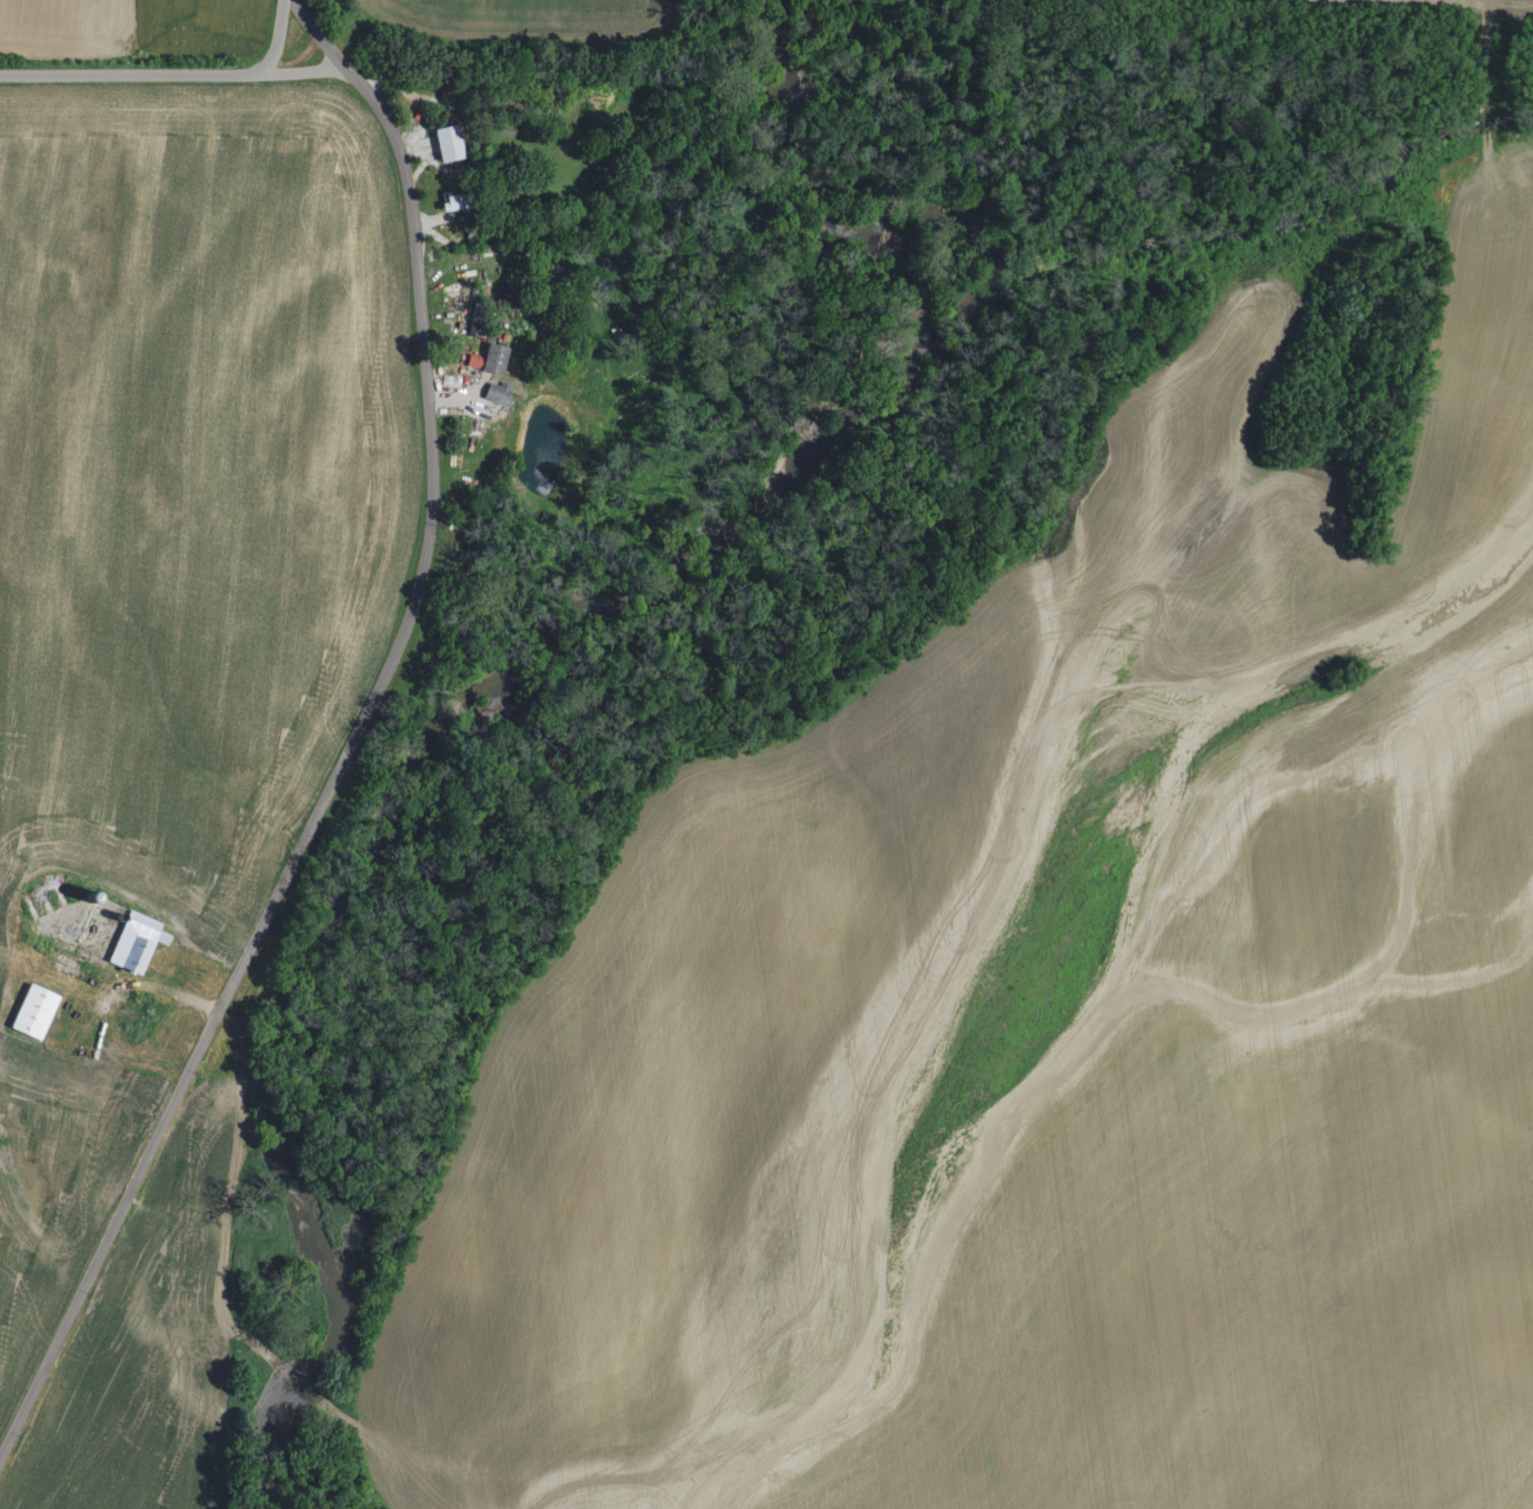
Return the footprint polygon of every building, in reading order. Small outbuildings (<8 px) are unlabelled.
[(446,161),(470,155),(462,122),(438,128),(446,161)] [(452,192),(452,201),(447,201),(447,209),(477,208),(477,192),(452,192)] [(506,374),(513,346),(493,340),(488,356),(473,352),(470,364),(506,374)] [(486,397),(508,405),(512,393),(509,392),(513,383),(503,379),(502,384),(492,380),(486,397)] [(113,962),(146,974),(159,941),(171,946),(176,935),(163,930),(166,922),(132,909),(113,962)] [(64,995),(34,982),(14,1028),(45,1041),(64,995)]
